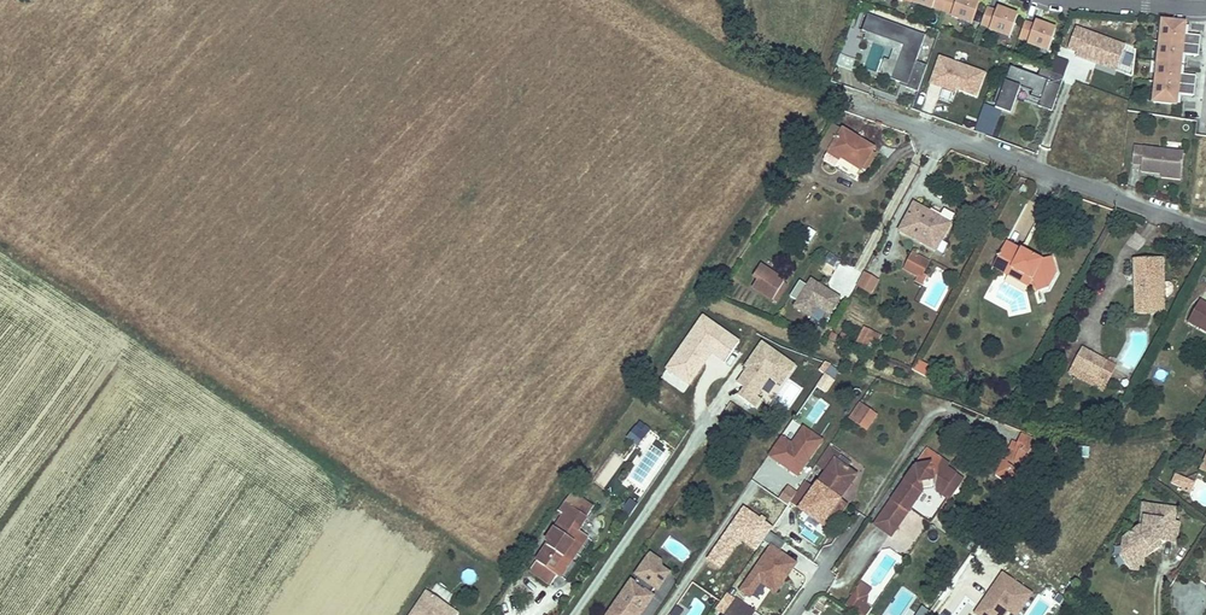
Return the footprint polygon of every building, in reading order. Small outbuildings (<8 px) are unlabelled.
[(910,2),(931,10),(932,8),(935,0),(911,0),(910,2)] [(932,8),(952,15),(957,0),(935,0),(932,8)] [(952,15),(951,17),(971,24),(980,0),(957,0),(952,15)] [(1018,13),(997,5),(996,10),(989,29),(988,31),(1008,38),(1018,13)] [(980,26),(989,29),(996,10),(987,7),(980,26)] [(900,88),(919,94),(929,68),(917,64),(926,37),(869,17),(863,33),(867,34),(864,41),(894,52),(890,63),(885,62),(880,76),(892,80),(892,82),(901,85),(900,88)] [(1056,27),(1035,19),(1034,23),(1027,42),(1026,44),(1047,51),(1056,27)] [(1186,22),(1160,19),(1152,103),(1178,106),(1179,94),(1181,74),(1183,54),(1185,34),(1186,22)] [(1018,39),(1027,42),(1034,23),(1025,20),(1018,39)] [(1127,51),(1078,33),(1071,52),(1080,56),(1078,59),(1099,67),(1101,63),(1120,70),(1127,51)] [(1200,36),(1185,34),(1183,54),(1198,55),(1200,36)] [(1045,54),(1035,50),(1032,57),(1043,61),(1045,54)] [(976,101),(987,74),(940,56),(929,84),(976,101)] [(840,57),(838,67),(853,71),(856,61),(840,57)] [(1120,70),(1101,63),(1099,67),(1119,74),(1120,70)] [(1040,109),(1053,114),(1065,80),(1042,71),(1039,80),(1012,70),(1007,84),(1003,83),(995,107),(998,108),(997,111),(1012,117),(1022,91),(1034,95),(1032,100),(1042,104),(1040,109)] [(1196,76),(1181,74),(1179,94),(1194,96),(1196,76)] [(837,125),(824,144),(833,150),(846,131),(837,125)] [(833,150),(830,153),(841,161),(843,157),(862,169),(865,172),(876,156),(873,153),(875,150),(846,131),(833,150)] [(1185,154),(1136,149),(1134,166),(1144,167),(1143,173),(1165,176),(1183,178),(1185,154)] [(926,216),(930,209),(914,200),(898,230),(934,250),(948,228),(926,216)] [(952,221),(930,209),(926,216),(948,228),(952,221)] [(1009,239),(1006,244),(1019,251),(1022,247),(1009,239)] [(1006,244),(994,266),(1008,274),(1010,270),(1030,281),(1035,295),(1047,292),(1056,275),(1052,255),(1042,258),(1022,247),(1019,251),(1006,244)] [(818,270),(830,277),(840,259),(829,252),(818,270)] [(910,254),(902,268),(919,278),(927,264),(910,254)] [(1132,262),(1134,283),(1140,283),(1140,290),(1134,290),(1136,309),(1166,307),(1163,260),(1132,262)] [(785,280),(760,264),(747,285),(772,301),(785,280)] [(1008,274),(994,266),(991,270),(1006,278),(1008,274)] [(1008,274),(1006,278),(1025,289),(1030,281),(1010,270),(1008,274)] [(879,279),(864,273),(857,286),(872,293),(879,279)] [(828,290),(810,278),(793,306),(811,317),(817,308),(828,315),(839,297),(828,290)] [(1185,322),(1205,335),(1205,308),(1196,303),(1185,322)] [(1166,315),(1166,307),(1136,309),(1136,317),(1166,315)] [(866,348),(874,333),(863,327),(855,343),(866,348)] [(784,387),(797,363),(759,342),(733,389),(738,391),(733,401),(753,412),(770,380),(784,387)] [(1080,349),(1069,368),(1086,378),(1097,359),(1080,349)] [(915,359),(910,369),(923,377),(929,367),(915,359)] [(1095,383),(1106,364),(1097,359),(1086,378),(1095,383)] [(818,387),(825,392),(832,382),(824,377),(818,387)] [(864,417),(853,434),(858,437),(869,421),(864,417)] [(626,440),(638,448),(649,432),(636,424),(626,440)] [(799,479),(824,441),(802,427),(792,443),(781,436),(767,458),(799,479)] [(994,473),(1012,489),(1047,449),(1029,433),(994,473)] [(857,476),(835,461),(821,480),(816,487),(839,502),(857,476)] [(948,473),(935,463),(914,466),(890,500),(906,510),(920,490),(919,484),(920,477),(927,475),(931,481),(933,487),(937,489),(948,473)] [(945,495),(957,479),(948,473),(937,489),(945,495)] [(1177,474),(1174,482),(1185,487),(1189,479),(1177,474)] [(920,477),(919,484),(931,481),(927,475),(920,477)] [(1185,487),(1184,490),(1193,494),(1197,483),(1189,479),(1185,487)] [(804,481),(790,502),(823,525),(839,502),(816,487),(815,488),(804,481)] [(564,501),(568,505),(577,510),(583,501),(570,493),(564,501)] [(628,499),(622,513),(632,517),(638,503),(628,499)] [(839,502),(823,525),(830,530),(846,507),(839,502)] [(568,505),(566,508),(575,513),(577,510),(568,505)] [(1145,557),(1143,555),(1158,543),(1161,541),(1176,542),(1177,522),(1172,522),(1173,509),(1140,507),(1139,529),(1126,540),(1125,552),(1130,557),(1129,568),(1133,572),(1140,573),(1144,570),(1144,560),(1145,557)] [(545,546),(534,563),(555,577),(568,557),(573,560),(587,539),(577,532),(585,520),(575,513),(566,508),(542,544),(545,546)] [(884,509),(873,525),(888,535),(899,519),(884,509)] [(770,534),(766,541),(783,549),(786,542),(770,534)] [(1126,540),(1122,543),(1121,559),(1129,568),(1130,557),(1125,552),(1126,540)] [(1158,543),(1143,555),(1145,557),(1144,560),(1161,546),(1158,543)] [(776,596),(799,564),(771,545),(738,592),(757,605),(768,590),(776,596)] [(568,557),(555,577),(559,580),(573,560),(568,557)] [(886,557),(877,569),(884,574),(893,563),(886,557)] [(659,571),(644,561),(631,579),(647,589),(659,571)] [(555,577),(534,563),(527,574),(543,585),(547,588),(555,577)] [(974,614),(1008,614),(1009,613),(1012,614),(1021,614),(1035,594),(1001,572),(974,614)] [(651,600),(628,584),(605,614),(641,614),(651,600)] [(853,590),(849,595),(861,604),(861,595),(853,590)] [(450,608),(429,593),(414,614),(446,614),(450,608)] [(714,611),(720,614),(723,614),(734,599),(726,594),(714,611)] [(842,606),(855,614),(867,614),(870,610),(861,604),(849,595),(842,606)] [(754,613),(734,599),(723,614),(752,614),(754,613)]
